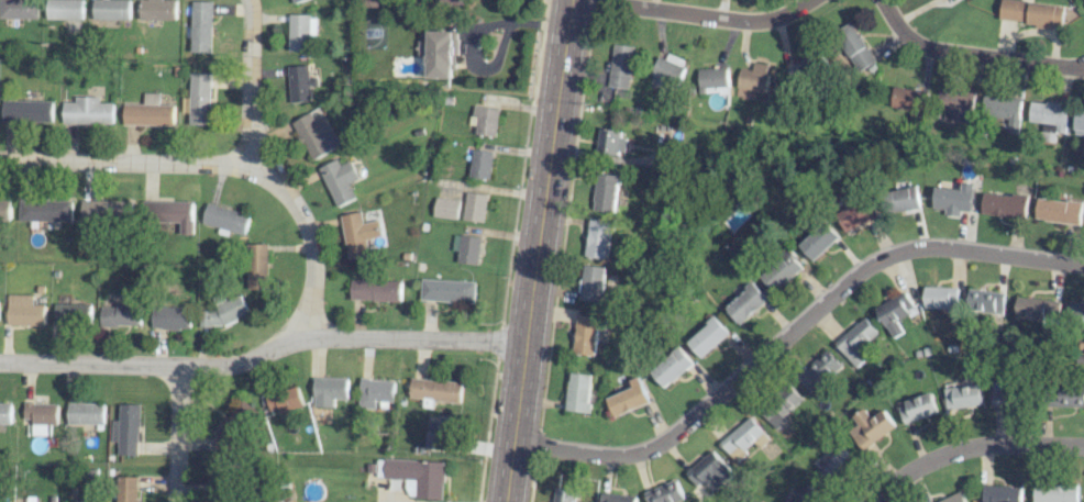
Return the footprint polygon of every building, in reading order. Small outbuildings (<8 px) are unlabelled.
[(37,19),(37,0),(0,0),(0,19),(37,19)] [(82,0),(46,0),(46,19),(82,20),(82,0)] [(129,0),(92,0),(92,19),(129,20),(129,0)] [(138,19),(175,20),(175,0),(139,0),(138,19)] [(1022,0),(1003,0),(1000,21),(1066,27),(1069,5),(1022,0)] [(211,52),(212,1),(191,1),(190,52),(211,52)] [(288,51),(309,51),(309,35),(316,35),(317,15),(289,15),(288,51)] [(878,66),(851,21),(833,32),(859,77),(878,66)] [(426,57),(427,78),(454,78),(453,31),(428,31),(428,41),(418,41),(418,57),(426,57)] [(608,88),(630,90),(633,46),(611,44),(608,88)] [(679,86),(686,61),(658,53),(651,78),(679,86)] [(822,68),(813,54),(786,70),(795,84),(822,68)] [(740,68),(737,87),(765,92),(770,65),(753,62),(752,70),(740,68)] [(310,86),(316,86),(316,77),(309,77),(308,64),(287,65),(289,102),(311,101),(310,86)] [(698,68),(699,94),(728,93),(727,68),(698,68)] [(211,74),(189,73),(188,125),(210,125),(211,74)] [(919,109),(920,89),(894,87),(893,108),(919,109)] [(939,118),(974,119),(975,91),(940,89),(939,118)] [(143,104),(122,104),(121,125),(173,126),(174,105),(158,104),(159,93),(143,93),(143,104)] [(1008,133),(1020,133),(1022,98),(985,96),(984,117),(1008,118),(1008,133)] [(99,98),(62,97),(61,124),(113,125),(113,103),(99,103),(99,98)] [(1,121),(51,122),(52,101),(1,100),(1,121)] [(1032,100),(1029,121),(1057,125),(1056,131),(1065,133),(1069,105),(1032,100)] [(476,125),(475,135),(496,136),(498,108),(472,106),(470,125),(476,125)] [(1077,109),(1075,135),(1083,136),(1083,109),(1077,109)] [(311,159),(340,145),(325,116),(314,121),(310,113),(293,121),(311,159)] [(597,151),(623,152),(624,130),(598,129),(597,151)] [(494,152),(473,149),(468,176),(489,180),(494,152)] [(350,160),(340,164),(337,159),(318,168),(337,207),(356,198),(349,183),(359,178),(350,160)] [(620,175),(598,171),(593,210),(616,212),(620,175)] [(976,182),(962,180),(961,189),(939,185),(934,205),(972,211),(976,182)] [(889,212),(922,209),(920,187),(887,190),(889,212)] [(487,194),(467,192),(463,220),(484,222),(487,194)] [(1031,194),(985,192),(984,214),(1030,216),(1031,194)] [(458,219),(459,200),(435,197),(434,216),(458,219)] [(1038,220),(1081,224),(1083,202),(1040,198),(1038,220)] [(72,221),(72,200),(18,199),(18,220),(72,221)] [(840,212),(848,232),(878,219),(870,199),(840,212)] [(81,200),(80,220),(134,222),(134,202),(81,200)] [(194,235),(193,200),(142,202),(142,221),(179,220),(180,235),(194,235)] [(246,235),(251,214),(206,203),(201,225),(246,235)] [(363,212),(342,215),(347,259),(369,256),(363,212)] [(586,256),(607,259),(612,222),(591,219),(586,256)] [(800,245),(815,260),(842,236),(828,221),(800,245)] [(458,263),(480,265),(481,237),(454,235),(453,251),(459,251),(458,263)] [(247,289),(269,288),(268,243),(246,244),(247,289)] [(777,292),(805,264),(789,248),(762,276),(777,292)] [(602,301),(606,267),(583,264),(579,299),(602,301)] [(351,280),(351,301),(402,302),(402,280),(378,280),(378,271),(363,271),(363,280),(351,280)] [(477,281),(422,279),(422,301),(476,303),(477,281)] [(770,298),(754,280),(724,306),(741,324),(770,298)] [(926,307),(958,308),(958,287),(926,287),(926,307)] [(968,311),(1003,314),(1005,292),(970,289),(968,311)] [(876,308),(892,338),(904,332),(898,321),(917,311),(907,291),(876,308)] [(248,311),(240,294),(227,301),(224,293),(212,299),(215,306),(196,315),(204,332),(248,311)] [(32,295),(7,294),(7,325),(43,326),(43,304),(32,304),(32,295)] [(1041,326),(1056,326),(1058,300),(1016,298),(1015,318),(1042,319),(1041,326)] [(84,324),(85,304),(54,303),(53,323),(84,324)] [(1083,324),(1083,304),(1068,303),(1067,323),(1083,324)] [(99,304),(99,326),(140,327),(140,305),(99,304)] [(152,328),(190,330),(191,308),(153,307),(152,328)] [(687,343),(703,358),(730,330),(714,314),(687,343)] [(599,317),(577,315),(574,353),(596,355),(599,317)] [(867,358),(860,351),(879,332),(865,316),(834,344),(856,368),(867,358)] [(650,372),(666,388),(694,360),(677,345),(650,372)] [(796,377),(810,393),(840,364),(826,349),(796,377)] [(588,411),(591,373),(569,371),(566,410),(588,411)] [(628,381),(630,387),(606,398),(615,416),(650,401),(639,376),(628,381)] [(335,407),(335,398),(348,399),(348,377),(315,377),(314,407),(335,407)] [(409,397),(460,402),(462,383),(412,377),(409,397)] [(360,408),(375,408),(376,401),(394,402),(394,380),(361,379),(360,408)] [(991,405),(1015,406),(1015,395),(1004,395),(1004,380),(991,380),(991,405)] [(982,405),(979,384),(943,388),(946,410),(982,405)] [(773,427),(803,400),(789,385),(759,412),(773,427)] [(271,414),(304,410),(301,387),(268,392),(271,414)] [(898,403),(903,422),(936,414),(932,395),(898,403)] [(1053,395),(1053,405),(1083,407),(1083,396),(1053,395)] [(254,409),(244,401),(214,441),(224,449),(254,409)] [(12,424),(11,402),(0,402),(0,424),(12,424)] [(104,403),(67,402),(66,424),(104,425),(104,403)] [(32,435),(46,435),(46,425),(57,425),(57,404),(22,403),(22,419),(32,419),(32,435)] [(140,404),(118,404),(118,420),(112,420),(111,442),(118,442),(118,455),(139,455),(140,404)] [(853,417),(861,427),(851,435),(862,450),(895,426),(882,409),(871,418),(864,409),(853,417)] [(424,447),(452,450),(456,418),(438,416),(436,433),(426,432),(424,447)] [(719,443),(733,460),(764,432),(749,416),(719,443)] [(855,459),(841,446),(818,470),(832,483),(855,459)] [(684,473),(697,488),(715,474),(722,483),(733,474),(712,450),(684,473)] [(444,462),(378,458),(377,478),(406,479),(405,497),(442,499),(444,462)] [(116,476),(115,501),(138,501),(139,477),(116,476)] [(676,479),(644,492),(648,501),(680,501),(684,500),(676,479)] [(1032,483),(1032,501),(1075,501),(1075,483),(1032,483)] [(821,493),(803,484),(794,501),(817,501),(821,493)] [(982,484),(982,501),(1019,501),(1019,484),(982,484)] [(555,488),(554,501),(575,501),(576,489),(555,488)] [(960,491),(934,501),(964,501),(960,491)] [(635,495),(601,494),(600,501),(635,501),(635,495)]
